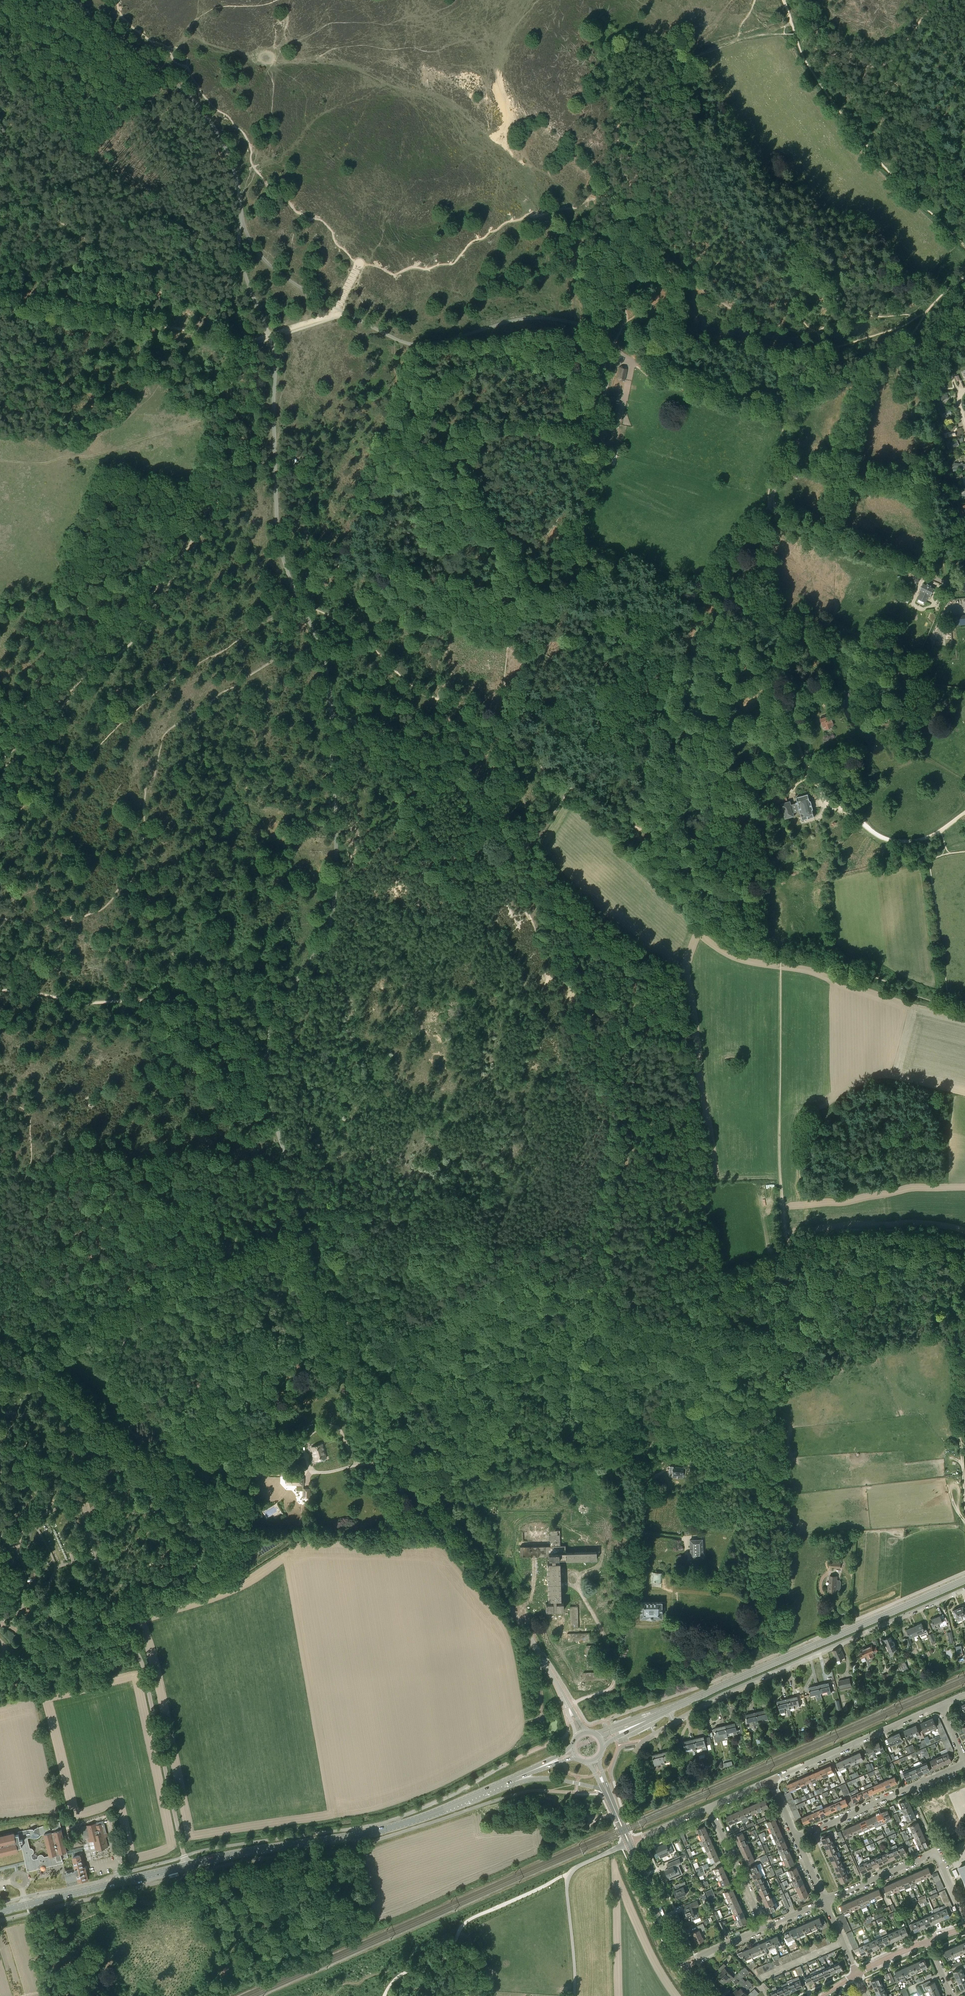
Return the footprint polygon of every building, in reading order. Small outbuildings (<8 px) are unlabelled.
[(617,378),(619,380),(622,381),(624,380),(627,368),(625,366),(622,366),(619,367),(617,378)] [(952,373),(960,390),(964,388),(964,366),(962,368),(952,373)] [(618,403),(620,393),(613,392),(611,402),(618,403)] [(616,413),(619,403),(612,402),(609,411),(616,413)] [(941,415),(943,418),(951,414),(950,410),(941,415)] [(947,444),(949,449),(959,445),(957,440),(947,444)] [(951,475),(954,488),(964,487),(964,472),(951,475)] [(923,583),(920,590),(921,591),(918,598),(926,602),(929,595),(931,596),(934,588),(930,587),(931,586),(927,584),(927,585),(923,583)] [(829,714),(820,717),(824,728),(826,727),(826,729),(832,727),(831,725),(833,725),(829,714)] [(800,810),(803,820),(814,817),(812,810),(813,809),(811,801),(810,801),(808,794),(796,797),(798,803),(791,805),(790,801),(782,804),(785,818),(794,816),(793,812),(800,810)] [(784,796),(772,800),(774,805),(786,802),(784,796)] [(281,1440),(287,1432),(283,1428),(276,1436),(281,1440)] [(322,1444),(311,1447),(315,1460),(326,1457),(322,1444)] [(682,1477),(685,1477),(686,1471),(685,1470),(683,1469),(683,1467),(675,1467),(675,1468),(673,1468),(673,1467),(669,1466),(669,1476),(682,1477)] [(287,1476),(287,1478),(286,1484),(297,1484),(297,1487),(303,1487),(303,1485),(304,1479),(293,1478),(293,1476),(287,1476)] [(520,1547),(520,1557),(549,1556),(549,1559),(552,1559),(552,1563),(548,1563),(549,1600),(553,1600),(553,1603),(546,1603),(546,1608),(549,1608),(550,1610),(560,1610),(560,1608),(563,1608),(563,1603),(560,1603),(560,1588),(564,1588),(564,1587),(564,1586),(564,1583),(564,1582),(559,1583),(559,1562),(558,1562),(558,1559),(596,1558),(596,1552),(560,1553),(560,1552),(564,1552),(564,1549),(560,1549),(560,1527),(553,1527),(553,1530),(550,1531),(550,1535),(550,1547),(520,1547)] [(699,1557),(702,1556),(702,1539),(698,1540),(698,1539),(690,1540),(690,1544),(690,1546),(690,1552),(690,1554),(691,1558),(699,1557)] [(651,1582),(662,1583),(663,1573),(651,1572),(651,1582)] [(836,1576),(829,1575),(829,1579),(828,1579),(826,1591),(835,1592),(835,1589),(836,1589),(838,1589),(839,1588),(840,1581),(838,1580),(837,1579),(836,1579),(836,1576)] [(661,1603),(661,1602),(640,1602),(640,1617),(646,1617),(655,1617),(661,1617),(661,1616),(666,1616),(666,1603),(661,1603)] [(962,1616),(959,1607),(956,1609),(955,1608),(953,1609),(953,1610),(952,1610),(956,1619),(955,1619),(957,1622),(963,1620),(962,1616)] [(947,1625),(945,1618),(943,1614),(932,1619),(934,1625),(935,1629),(940,1627),(939,1626),(942,1624),(943,1626),(947,1625)] [(914,1627),(918,1634),(919,1634),(921,1637),(928,1634),(926,1628),(924,1629),(921,1623),(917,1625),(917,1626),(914,1627)] [(918,1634),(914,1627),(911,1628),(907,1629),(910,1637),(918,1634)] [(894,1653),(898,1651),(896,1648),(897,1648),(892,1636),(888,1638),(894,1653)] [(902,1639),(905,1645),(906,1648),(909,1647),(908,1645),(912,1644),(909,1637),(906,1638),(905,1638),(902,1639)] [(894,1653),(888,1638),(883,1640),(888,1651),(890,1657),(895,1655),(894,1653)] [(866,1647),(871,1658),(875,1656),(873,1653),(878,1651),(876,1646),(873,1648),(871,1645),(866,1647)] [(836,1660),(845,1657),(840,1647),(832,1651),(836,1660)] [(871,1658),(866,1647),(861,1649),(863,1652),(859,1654),(863,1661),(867,1660),(866,1660),(867,1663),(869,1662),(870,1665),(874,1664),(872,1660),(871,1658)] [(898,1674),(909,1669),(904,1660),(902,1661),(901,1660),(893,1663),(898,1674)] [(852,1688),(850,1678),(848,1678),(843,1679),(838,1680),(840,1690),(840,1691),(852,1688)] [(827,1682),(824,1683),(817,1684),(820,1695),(821,1695),(820,1692),(826,1691),(827,1694),(830,1693),(827,1682)] [(817,1684),(814,1685),(807,1687),(809,1695),(816,1693),(817,1696),(820,1695),(817,1684)] [(798,1696),(795,1697),(787,1699),(790,1710),(790,1706),(796,1705),(797,1708),(801,1707),(798,1696)] [(787,1699),(784,1699),(777,1701),(780,1714),(786,1713),(785,1708),(786,1707),(787,1710),(790,1710),(787,1699)] [(766,1709),(756,1712),(758,1720),(765,1718),(766,1721),(769,1720),(766,1709)] [(746,1714),(747,1718),(746,1719),(747,1723),(753,1722),(755,1728),(760,1727),(758,1720),(756,1712),(746,1714)] [(933,1718),(927,1721),(930,1729),(934,1728),(934,1730),(937,1728),(937,1727),(936,1726),(935,1724),(934,1721),(933,1718)] [(930,1729),(927,1721),(921,1723),(924,1732),(930,1729)] [(735,1722),(725,1725),(728,1736),(734,1735),(738,1734),(735,1722)] [(725,1725),(722,1726),(715,1728),(717,1738),(724,1736),(724,1737),(728,1736),(725,1725)] [(916,1725),(910,1728),(914,1736),(915,1739),(920,1736),(920,1734),(916,1725)] [(914,1736),(910,1728),(904,1730),(908,1739),(914,1736)] [(894,1735),(897,1742),(902,1739),(899,1732),(894,1735)] [(897,1742),(894,1735),(888,1738),(891,1744),(897,1742)] [(704,1736),(694,1739),(697,1750),(702,1748),(702,1750),(707,1749),(704,1736)] [(694,1739),(684,1741),(686,1749),(692,1747),(693,1751),(697,1750),(694,1739)] [(927,1745),(925,1739),(921,1741),(921,1743),(922,1745),(918,1747),(919,1748),(920,1748),(927,1745)] [(879,1742),(872,1744),(875,1751),(880,1749),(880,1750),(881,1752),(882,1752),(885,1751),(883,1747),(882,1744),(880,1745),(879,1742)] [(875,1751),(872,1744),(866,1747),(869,1754),(872,1753),(873,1756),(876,1755),(875,1752),(875,1751)] [(926,1755),(923,1748),(920,1750),(915,1752),(917,1755),(918,1755),(917,1753),(921,1752),(923,1757),(926,1755)] [(672,1749),(662,1752),(665,1763),(675,1760),(672,1749)] [(889,1750),(893,1760),(898,1758),(898,1757),(896,1757),(894,1753),(893,1753),(891,1749),(889,1750)] [(662,1752),(660,1753),(652,1754),(655,1765),(665,1763),(662,1752)] [(860,1752),(854,1755),(857,1762),(863,1759),(860,1752)] [(942,1755),(946,1764),(952,1761),(948,1752),(942,1755)] [(857,1762),(854,1755),(848,1757),(851,1764),(857,1762)] [(946,1764),(942,1755),(936,1758),(940,1766),(946,1764)] [(848,1757),(842,1760),(846,1767),(851,1764),(848,1757)] [(940,1766),(936,1758),(930,1760),(934,1769),(940,1766)] [(846,1767),(842,1760),(837,1762),(840,1770),(846,1767)] [(924,1773),(930,1770),(927,1762),(923,1763),(922,1760),(919,1762),(921,1764),(924,1773)] [(918,1775),(924,1773),(921,1764),(915,1767),(918,1775)] [(825,1767),(828,1774),(833,1771),(831,1765),(825,1767)] [(828,1774),(825,1767),(820,1770),(822,1776),(824,1779),(829,1776),(828,1774)] [(907,1780),(913,1778),(909,1770),(908,1767),(905,1768),(906,1771),(900,1773),(902,1778),(905,1777),(907,1780)] [(913,1778),(918,1775),(915,1767),(909,1770),(913,1778)] [(820,1770),(814,1772),(817,1779),(822,1776),(820,1770)] [(814,1772),(809,1775),(812,1781),(817,1779),(814,1772)] [(809,1775),(803,1777),(806,1783),(812,1781),(809,1775)] [(889,1779),(892,1785),(897,1782),(895,1776),(889,1779)] [(806,1783),(803,1777),(798,1780),(801,1786),(806,1783)] [(889,1779),(884,1781),(887,1787),(892,1785),(889,1779)] [(798,1780),(792,1782),(795,1788),(801,1786),(798,1780)] [(876,1785),(873,1786),(876,1792),(881,1790),(878,1784),(878,1783),(877,1780),(874,1781),(875,1784),(876,1785)] [(887,1787),(884,1781),(878,1784),(881,1790),(887,1787)] [(795,1788),(792,1782),(787,1784),(790,1790),(795,1788)] [(868,1788),(866,1785),(863,1786),(865,1790),(862,1791),(865,1797),(870,1794),(868,1788)] [(873,1786),(868,1788),(870,1794),(876,1792),(873,1786)] [(865,1797),(862,1791),(859,1792),(857,1788),(855,1789),(856,1790),(859,1799),(865,1797)] [(859,1799),(856,1790),(850,1793),(854,1802),(857,1801),(859,1799)] [(840,1801),(843,1807),(848,1804),(846,1798),(843,1799),(841,1797),(839,1798),(840,1801)] [(840,1801),(839,1798),(833,1800),(835,1803),(837,1809),(843,1807),(840,1801)] [(765,1799),(760,1801),(763,1809),(769,1807),(765,1799)] [(902,1809),(911,1805),(908,1799),(900,1803),(902,1809)] [(763,1809),(760,1801),(754,1804),(758,1812),(763,1809)] [(837,1809),(835,1803),(829,1805),(832,1812),(837,1809)] [(758,1812),(754,1804),(749,1806),(752,1814),(758,1812)] [(826,1814),(824,1808),(821,1809),(819,1805),(816,1806),(817,1808),(821,1816),(826,1814)] [(832,1812),(829,1805),(824,1808),(826,1814),(832,1812)] [(914,1811),(911,1805),(902,1809),(905,1815),(914,1811)] [(752,1814),(749,1806),(743,1809),(747,1816),(752,1814)] [(821,1816),(817,1808),(812,1810),(813,1813),(815,1819),(821,1816)] [(747,1816),(743,1809),(738,1811),(741,1819),(747,1816)] [(888,1810),(882,1812),(886,1820),(891,1818),(888,1810)] [(738,1811),(732,1813),(736,1821),(741,1819),(738,1811)] [(914,1811),(905,1815),(908,1821),(916,1817),(914,1811)] [(882,1812),(877,1815),(881,1825),(882,1825),(882,1826),(887,1823),(886,1820),(882,1812)] [(736,1821),(732,1813),(727,1816),(730,1824),(736,1821)] [(813,1813),(807,1815),(810,1821),(815,1819),(813,1813)] [(810,1821),(807,1815),(802,1818),(804,1824),(810,1821)] [(881,1825),(877,1815),(871,1817),(875,1825),(876,1828),(881,1825)] [(875,1825),(871,1817),(866,1820),(869,1827),(875,1825)] [(770,1827),(777,1824),(775,1818),(767,1821),(770,1827)] [(866,1820),(860,1822),(864,1830),(869,1827),(866,1820)] [(68,1884),(86,1880),(88,1880),(86,1870),(87,1869),(87,1868),(87,1867),(87,1866),(86,1866),(85,1866),(82,1854),(75,1856),(75,1852),(75,1849),(67,1851),(60,1822),(39,1827),(18,1832),(18,1834),(15,1835),(14,1833),(0,1837),(0,1854),(18,1850),(18,1848),(21,1847),(27,1871),(39,1868),(40,1868),(41,1869),(42,1870),(43,1870),(44,1870),(45,1870),(45,1869),(46,1869),(46,1868),(46,1867),(46,1866),(48,1866),(63,1863),(62,1858),(68,1857),(67,1854),(72,1853),(73,1856),(73,1857),(75,1865),(73,1866),(74,1868),(64,1871),(64,1873),(65,1873),(68,1884)] [(864,1830),(860,1822),(855,1824),(858,1832),(864,1830)] [(913,1832),(921,1828),(919,1822),(910,1826),(913,1832)] [(81,1826),(84,1838),(88,1837),(88,1841),(93,1840),(96,1850),(99,1849),(105,1848),(108,1847),(105,1836),(107,1836),(104,1823),(96,1825),(96,1823),(81,1826)] [(780,1829),(777,1824),(770,1827),(772,1832),(780,1829)] [(855,1824),(849,1827),(853,1835),(858,1832),(855,1824)] [(699,1835),(707,1831),(705,1825),(697,1829),(699,1835)] [(853,1835),(849,1827),(844,1829),(847,1837),(853,1835)] [(924,1834),(921,1828),(913,1832),(915,1838),(924,1834)] [(782,1834),(780,1829),(772,1832),(774,1838),(782,1834)] [(710,1837),(707,1831),(699,1835),(702,1840),(710,1837)] [(737,1841),(745,1838),(743,1832),(735,1836),(737,1841)] [(824,1837),(825,1837),(822,1838),(824,1844),(832,1840),(830,1835),(829,1835),(828,1832),(823,1834),(824,1837)] [(782,1834),(774,1838),(777,1843),(785,1840),(782,1834)] [(924,1834),(915,1838),(918,1844),(926,1840),(924,1834)] [(712,1842),(710,1837),(702,1840),(704,1846),(712,1842)] [(748,1843),(745,1838),(737,1841),(740,1847),(748,1843)] [(785,1840),(777,1843),(779,1849),(787,1845),(785,1840)] [(835,1846),(832,1840),(824,1844),(827,1849),(835,1846)] [(926,1840),(918,1844),(921,1850),(929,1846),(926,1840)] [(715,1848),(712,1842),(704,1846),(707,1851),(715,1848)] [(670,1845),(668,1846),(667,1847),(665,1843),(655,1848),(659,1855),(668,1851),(670,1853),(673,1852),(670,1845)] [(750,1849),(748,1843),(740,1847),(742,1852),(750,1849)] [(789,1851),(787,1845),(779,1849),(781,1854),(789,1851)] [(835,1846),(827,1849),(829,1855),(837,1852),(839,1851),(837,1845),(835,1846)] [(898,1848),(901,1855),(907,1853),(904,1845),(898,1848)] [(717,1853),(715,1848),(707,1851),(709,1857),(717,1853)] [(901,1855),(898,1848),(892,1850),(896,1858),(901,1855)] [(752,1854),(750,1849),(742,1852),(744,1857),(752,1854)] [(896,1858),(892,1850),(887,1852),(890,1860),(896,1858)] [(792,1856),(789,1851),(781,1854),(784,1860),(792,1856)] [(839,1857),(837,1852),(829,1855),(832,1861),(839,1857)] [(887,1852),(882,1855),(885,1863),(890,1860),(887,1852)] [(717,1853),(709,1857),(711,1862),(720,1859),(717,1853)] [(752,1854),(744,1857),(747,1863),(755,1860),(752,1854)] [(885,1863),(882,1855),(876,1857),(879,1865),(885,1863)] [(794,1862),(792,1856),(784,1860),(786,1865),(794,1862)] [(839,1857),(832,1861),(834,1866),(842,1863),(839,1857)] [(879,1865),(876,1857),(871,1860),(874,1868),(879,1865)] [(665,1870),(668,1876),(669,1878),(677,1875),(676,1873),(673,1866),(681,1863),(679,1858),(667,1864),(669,1868),(665,1870)] [(871,1860),(865,1862),(869,1870),(874,1868),(871,1860)] [(842,1863),(834,1866),(836,1872),(844,1868),(843,1865),(845,1865),(844,1862),(842,1863)] [(869,1870),(865,1862),(859,1865),(863,1872),(869,1870)] [(751,1873),(759,1870),(757,1864),(749,1868),(751,1873)] [(717,1874),(725,1871),(722,1865),(714,1869),(717,1874)] [(791,1876),(799,1872),(796,1867),(789,1870),(791,1876)] [(928,1867),(923,1869),(926,1877),(932,1874),(928,1867)] [(846,1871),(844,1868),(836,1872),(839,1877),(847,1874),(849,1873),(848,1870),(846,1871)] [(923,1869),(917,1871),(921,1879),(926,1877),(923,1869)] [(762,1875),(759,1870),(751,1873),(754,1879),(762,1875)] [(725,1871),(717,1874),(714,1875),(715,1878),(718,1877),(719,1880),(727,1876),(725,1871)] [(921,1879),(917,1871),(912,1874),(915,1882),(921,1879)] [(799,1872),(791,1876),(793,1881),(801,1878),(799,1872)] [(765,1874),(762,1875),(754,1879),(756,1884),(764,1881),(763,1879),(766,1877),(765,1874)] [(847,1874),(839,1877),(841,1883),(849,1879),(847,1874)] [(912,1874),(906,1876),(910,1884),(915,1882),(912,1874)] [(727,1876),(719,1880),(721,1886),(729,1882),(727,1876)] [(910,1884),(906,1876),(901,1879),(904,1886),(905,1889),(911,1887),(910,1884)] [(801,1878),(793,1881),(792,1882),(794,1888),(796,1887),(804,1883),(801,1878)] [(901,1879),(895,1881),(899,1889),(904,1886),(901,1879)] [(767,1880),(764,1881),(756,1884),(759,1890),(769,1885),(767,1880)] [(683,1894),(686,1893),(687,1892),(686,1890),(685,1890),(683,1887),(686,1885),(684,1881),(675,1885),(677,1889),(674,1890),(677,1897),(678,1899),(684,1897),(683,1894)] [(895,1881),(890,1884),(893,1891),(899,1889),(895,1881)] [(804,1883),(796,1887),(798,1892),(806,1889),(804,1883)] [(893,1891),(890,1884),(884,1886),(888,1894),(893,1891)] [(769,1885),(759,1890),(761,1895),(769,1892),(768,1889),(771,1888),(769,1885)] [(727,1897),(735,1894),(732,1888),(724,1892),(727,1897)] [(873,1891),(877,1899),(882,1896),(879,1888),(873,1891)] [(714,1893),(712,1889),(706,1891),(708,1897),(711,1896),(710,1893),(713,1891),(714,1893)] [(806,1889),(798,1892),(801,1898),(802,1901),(807,1899),(805,1896),(809,1894),(806,1889)] [(877,1899),(873,1891),(868,1893),(871,1901),(877,1899)] [(769,1892),(761,1895),(763,1901),(771,1897),(769,1892)] [(871,1901),(868,1893),(862,1896),(866,1903),(871,1901)] [(735,1894),(727,1897),(729,1903),(737,1899),(735,1894)] [(866,1903),(862,1896),(857,1898),(860,1906),(866,1903)] [(774,1903),(771,1897),(763,1901),(766,1906),(774,1903)] [(860,1906),(857,1898),(851,1901),(855,1908),(860,1906)] [(737,1899),(729,1903),(727,1904),(728,1906),(730,1905),(732,1908),(739,1905),(737,1899)] [(686,1919),(690,1917),(692,1921),(697,1919),(692,1908),(700,1905),(698,1900),(684,1906),(686,1911),(684,1912),(686,1919)] [(855,1908),(851,1901),(846,1903),(849,1911),(855,1908)] [(776,1908),(774,1903),(766,1906),(768,1912),(776,1908)] [(849,1911),(846,1903),(840,1906),(838,1907),(840,1911),(842,1910),(844,1913),(849,1911)] [(739,1905),(732,1908),(734,1914),(742,1910),(739,1905)] [(946,1908),(941,1910),(944,1918),(950,1916),(949,1913),(953,1911),(951,1907),(947,1908),(946,1908)] [(744,1916),(742,1910),(734,1914),(736,1919),(744,1916)] [(941,1910),(935,1913),(938,1921),(944,1918),(941,1910)] [(938,1921),(935,1913),(929,1916),(933,1924),(938,1921)] [(744,1916),(736,1919),(734,1920),(736,1923),(737,1923),(738,1925),(739,1925),(746,1921),(744,1916)] [(814,1920),(817,1928),(823,1925),(821,1921),(824,1920),(822,1916),(820,1918),(820,1917),(814,1920)] [(933,1924),(929,1916),(923,1918),(927,1926),(933,1924)] [(927,1926),(923,1918),(917,1921),(921,1929),(927,1926)] [(817,1928),(814,1920),(808,1922),(811,1930),(817,1928)] [(921,1929),(917,1921),(909,1924),(911,1930),(912,1930),(913,1932),(915,1931),(921,1929)] [(811,1930),(808,1922),(802,1925),(806,1933),(811,1930)] [(703,1938),(700,1932),(705,1929),(703,1923),(697,1926),(699,1930),(692,1933),(696,1941),(697,1943),(704,1940),(703,1938)] [(899,1929),(903,1937),(911,1933),(909,1929),(907,1930),(905,1926),(904,1923),(898,1925),(899,1929)] [(806,1933),(802,1925),(796,1927),(800,1935),(806,1933)] [(796,1927),(790,1930),(794,1938),(800,1935),(796,1927)] [(899,1929),(893,1931),(897,1939),(903,1937),(899,1929)] [(794,1938),(790,1930),(784,1933),(786,1936),(784,1937),(787,1944),(795,1940),(794,1938)] [(893,1931),(887,1934),(891,1942),(897,1939),(893,1931)] [(891,1942),(887,1934),(882,1936),(885,1945),(891,1942)] [(777,1936),(771,1938),(777,1950),(780,1948),(778,1945),(781,1944),(777,1936)] [(885,1945),(882,1936),(876,1939),(879,1947),(885,1945)] [(771,1938),(766,1941),(769,1949),(771,1953),(777,1950),(771,1938)] [(876,1939),(870,1942),(874,1950),(879,1947),(876,1939)] [(769,1949),(766,1941),(760,1943),(765,1954),(765,1955),(768,1954),(766,1950),(769,1949)] [(874,1950),(870,1942),(864,1944),(868,1952),(874,1950)] [(760,1943),(754,1946),(758,1954),(759,1957),(765,1954),(760,1943)] [(956,1946),(959,1954),(964,1951),(962,1943),(956,1946)] [(859,1947),(854,1949),(856,1954),(859,1952),(860,1951),(862,1955),(868,1952),(864,1944),(858,1947),(859,1947)] [(758,1954),(754,1946),(748,1949),(752,1957),(758,1954)] [(959,1954),(956,1946),(950,1948),(955,1959),(961,1957),(959,1954)] [(955,1959),(950,1948),(942,1952),(944,1956),(946,1955),(948,1959),(951,1957),(952,1960),(955,1959)] [(752,1957),(748,1949),(737,1954),(741,1957),(745,1956),(746,1959),(752,1957)] [(918,1961),(922,1969),(928,1967),(924,1959),(918,1961)] [(834,1965),(832,1961),(829,1963),(831,1966),(828,1967),(831,1974),(837,1971),(834,1965)] [(918,1961),(913,1964),(916,1972),(922,1969),(918,1961)] [(840,1962),(834,1965),(837,1971),(842,1969),(840,1962)] [(738,1982),(742,1978),(741,1977),(744,1974),(745,1975),(749,1972),(744,1967),(734,1977),(724,1967),(726,1965),(724,1963),(718,1968),(721,1970),(723,1971),(719,1974),(721,1976),(719,1979),(723,1983),(727,1980),(729,1982),(732,1979),(734,1982),(736,1983),(738,1982)] [(913,1964),(907,1966),(910,1974),(916,1972),(913,1964)] [(824,1966),(821,1967),(825,1976),(831,1974),(828,1967),(825,1968),(824,1966)] [(907,1966),(901,1969),(905,1977),(910,1974),(907,1966)] [(825,1976),(821,1967),(818,1968),(819,1971),(817,1972),(820,1979),(825,1976)] [(956,1977),(964,1974),(961,1968),(953,1971),(956,1977)] [(905,1977),(901,1969),(895,1971),(897,1975),(894,1976),(897,1983),(900,1982),(899,1979),(902,1978),(903,1980),(906,1979),(905,1977)] [(812,1972),(810,1973),(814,1981),(820,1979),(817,1972),(813,1974),(812,1972)] [(814,1981),(810,1973),(809,1973),(810,1975),(805,1977),(808,1984),(814,1981)] [(956,1977),(958,1983),(964,1980),(964,1976),(964,1974),(956,1977)] [(793,1979),(797,1989),(803,1986),(798,1976),(793,1979)] [(874,1987),(882,1983),(879,1977),(871,1981),(874,1987)] [(738,1982),(746,1990),(752,1984),(747,1979),(745,1981),(742,1978),(738,1982)] [(797,1989),(793,1979),(787,1981),(788,1985),(791,1991),(797,1989)] [(929,1991),(937,1987),(935,1981),(931,1983),(930,1980),(922,1983),(924,1986),(927,1985),(929,1991)] [(882,1983),(874,1987),(876,1993),(884,1989),(882,1983)] [(791,1991),(788,1985),(783,1987),(786,1994),(791,1991)] [(783,1987),(777,1990),(780,1995),(786,1994),(783,1987)] [(929,1991),(931,1995),(933,1995),(940,1993),(937,1987),(929,1991)] [(744,1991),(741,1988),(738,1990),(737,1989),(734,1992),(736,1994),(733,1995),(747,1995),(748,1995),(744,1991)]
